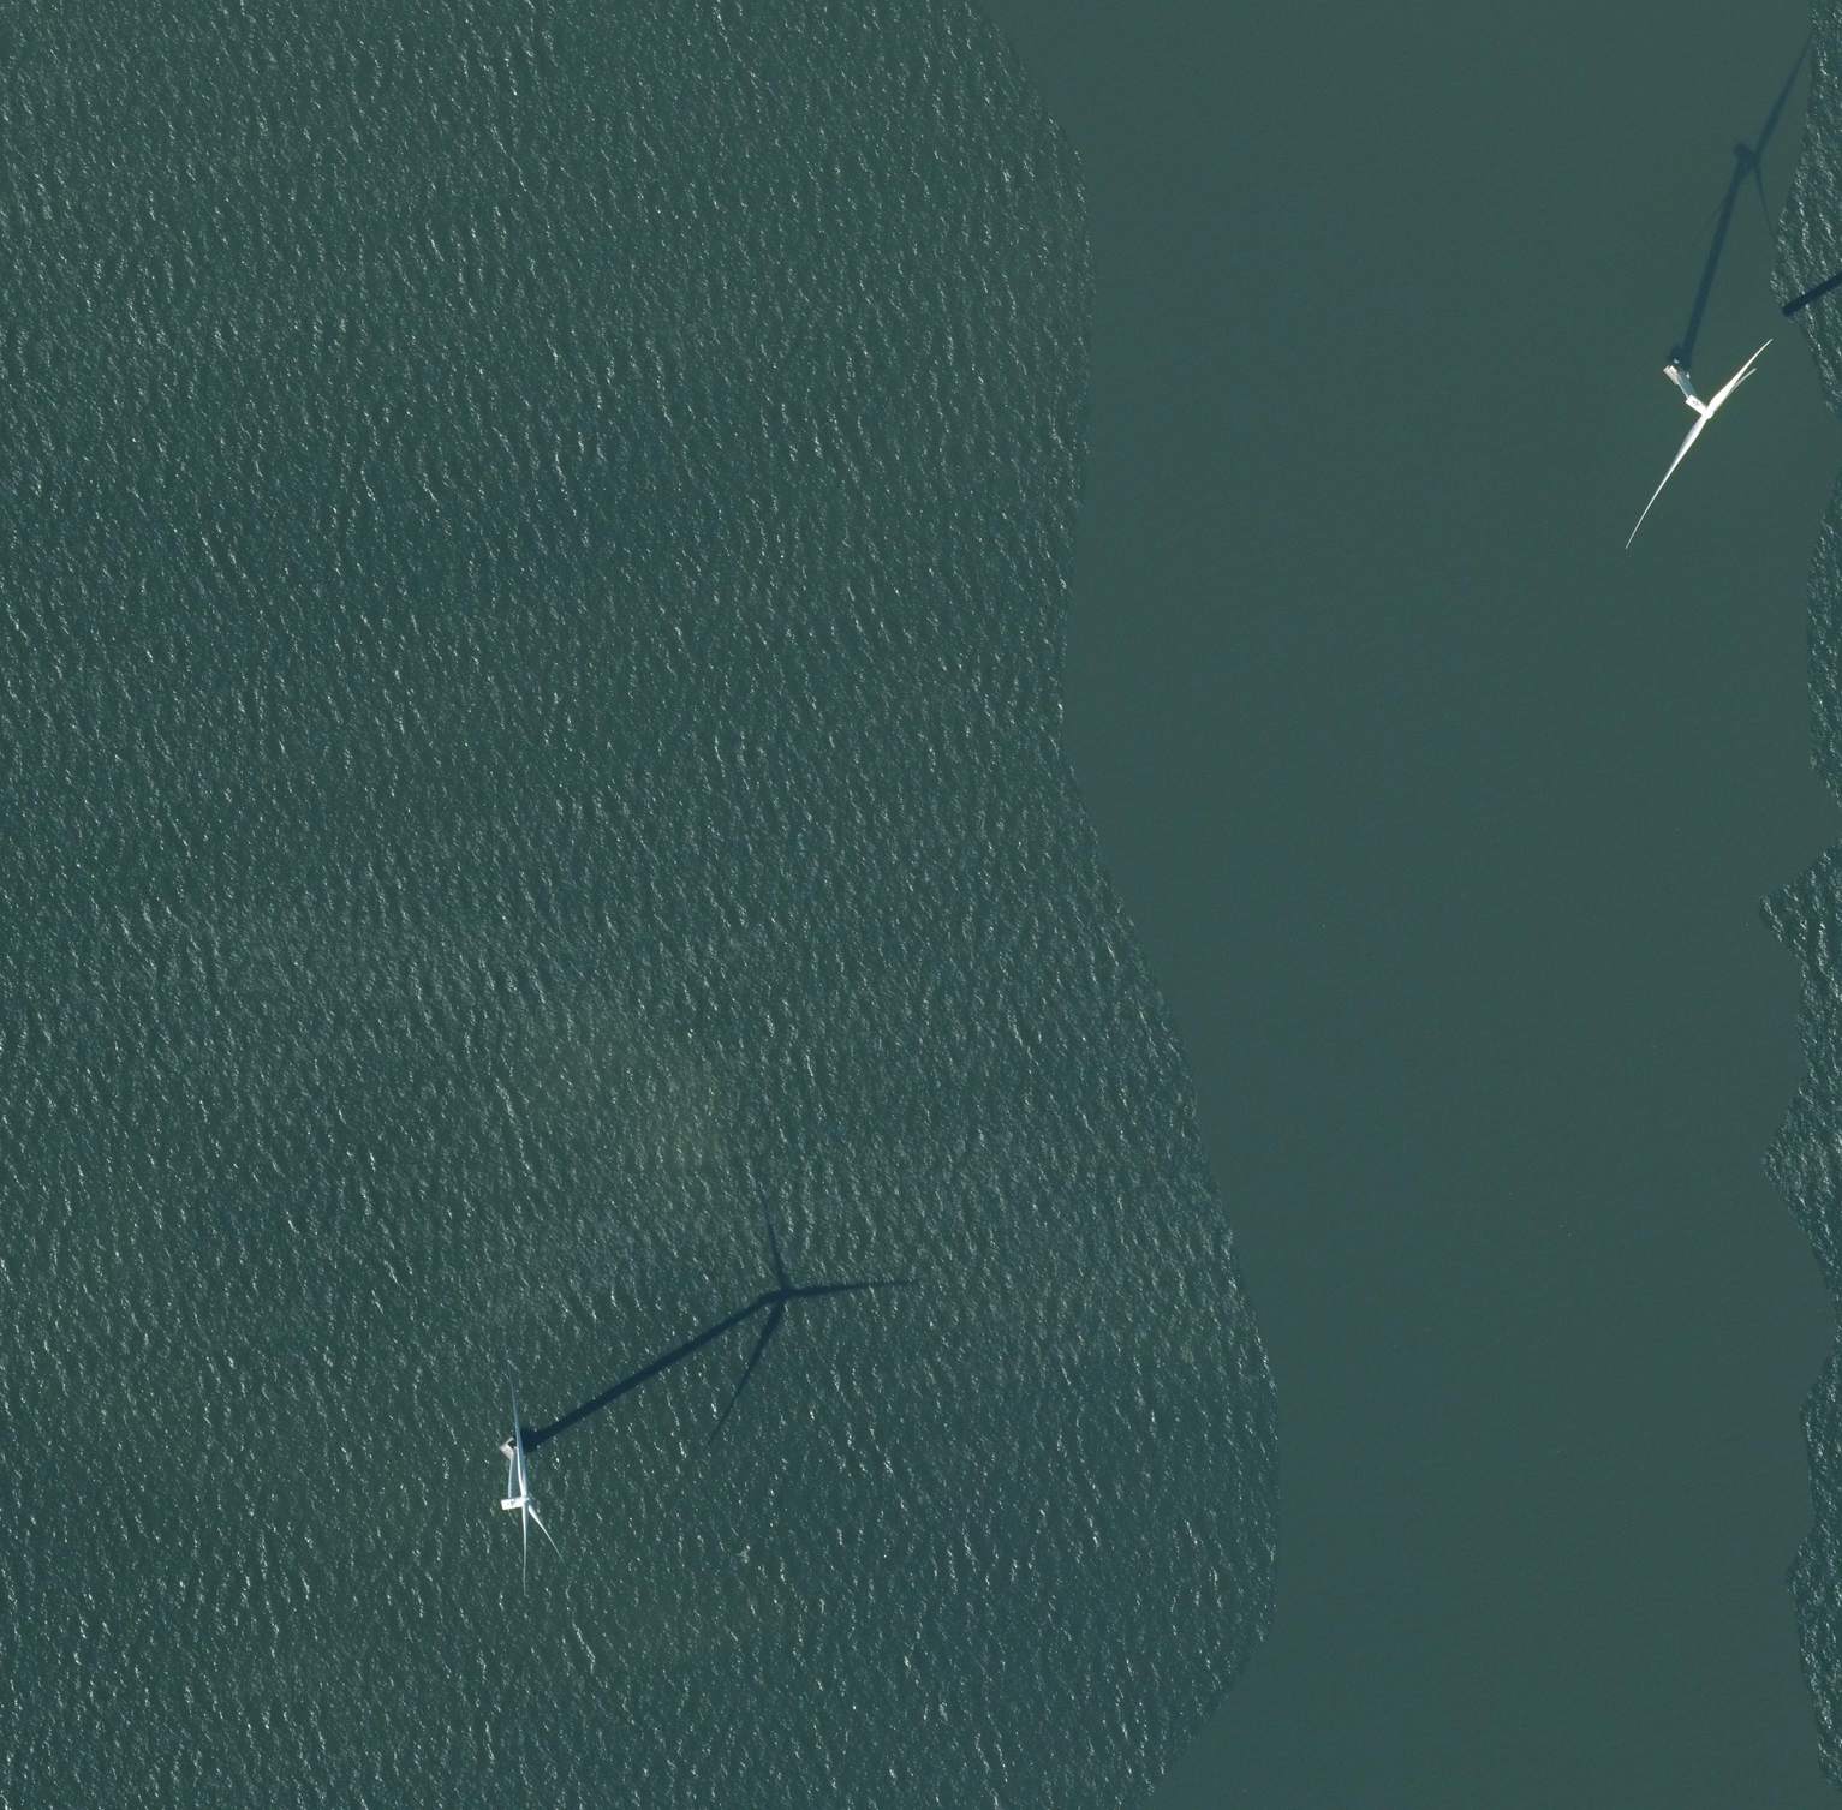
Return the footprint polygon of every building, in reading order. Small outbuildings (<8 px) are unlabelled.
[(1675,374),(1674,376),(1675,378),(1676,380),(1678,381),(1680,381),(1682,381),(1684,380),(1685,378),(1685,376),(1685,374),(1684,372),(1682,371),(1680,371),(1677,371),(1676,372),(1675,374)] [(512,1450),(511,1452),(512,1454),(513,1456),(515,1457),(517,1457),(519,1457),(521,1456),(522,1454),(522,1452),(522,1450),(521,1448),(519,1447),(517,1447),(515,1447),(513,1448),(512,1450)]
